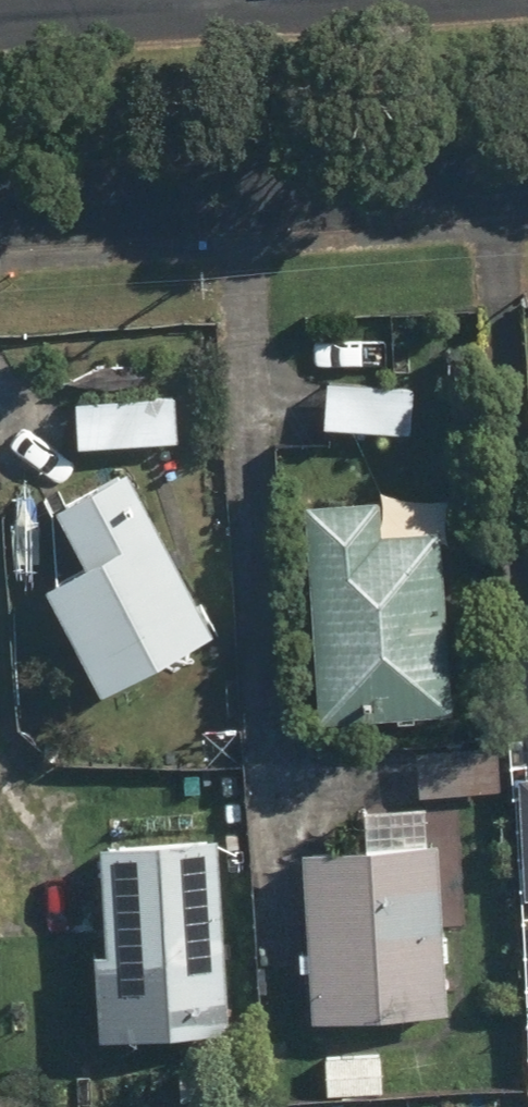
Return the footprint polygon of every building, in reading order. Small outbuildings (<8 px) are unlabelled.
[(336,374),(330,423),(405,432),(411,383),(336,374)] [(80,382),(77,440),(184,445),(186,387),(80,382)] [(221,624),(132,458),(61,496),(91,554),(56,573),(113,681),(221,624)] [(386,487),(313,491),(326,709),(459,701),(448,522),(389,525),(386,487)] [(415,738),(414,796),(500,798),(501,740),(415,738)] [(241,817),(114,817),(113,936),(98,936),(97,1026),(240,1027),(241,817)] [(446,1013),(447,837),(323,837),(322,1012),(446,1013)] [(387,1046),(330,1048),(332,1092),(388,1089),(387,1046)]
